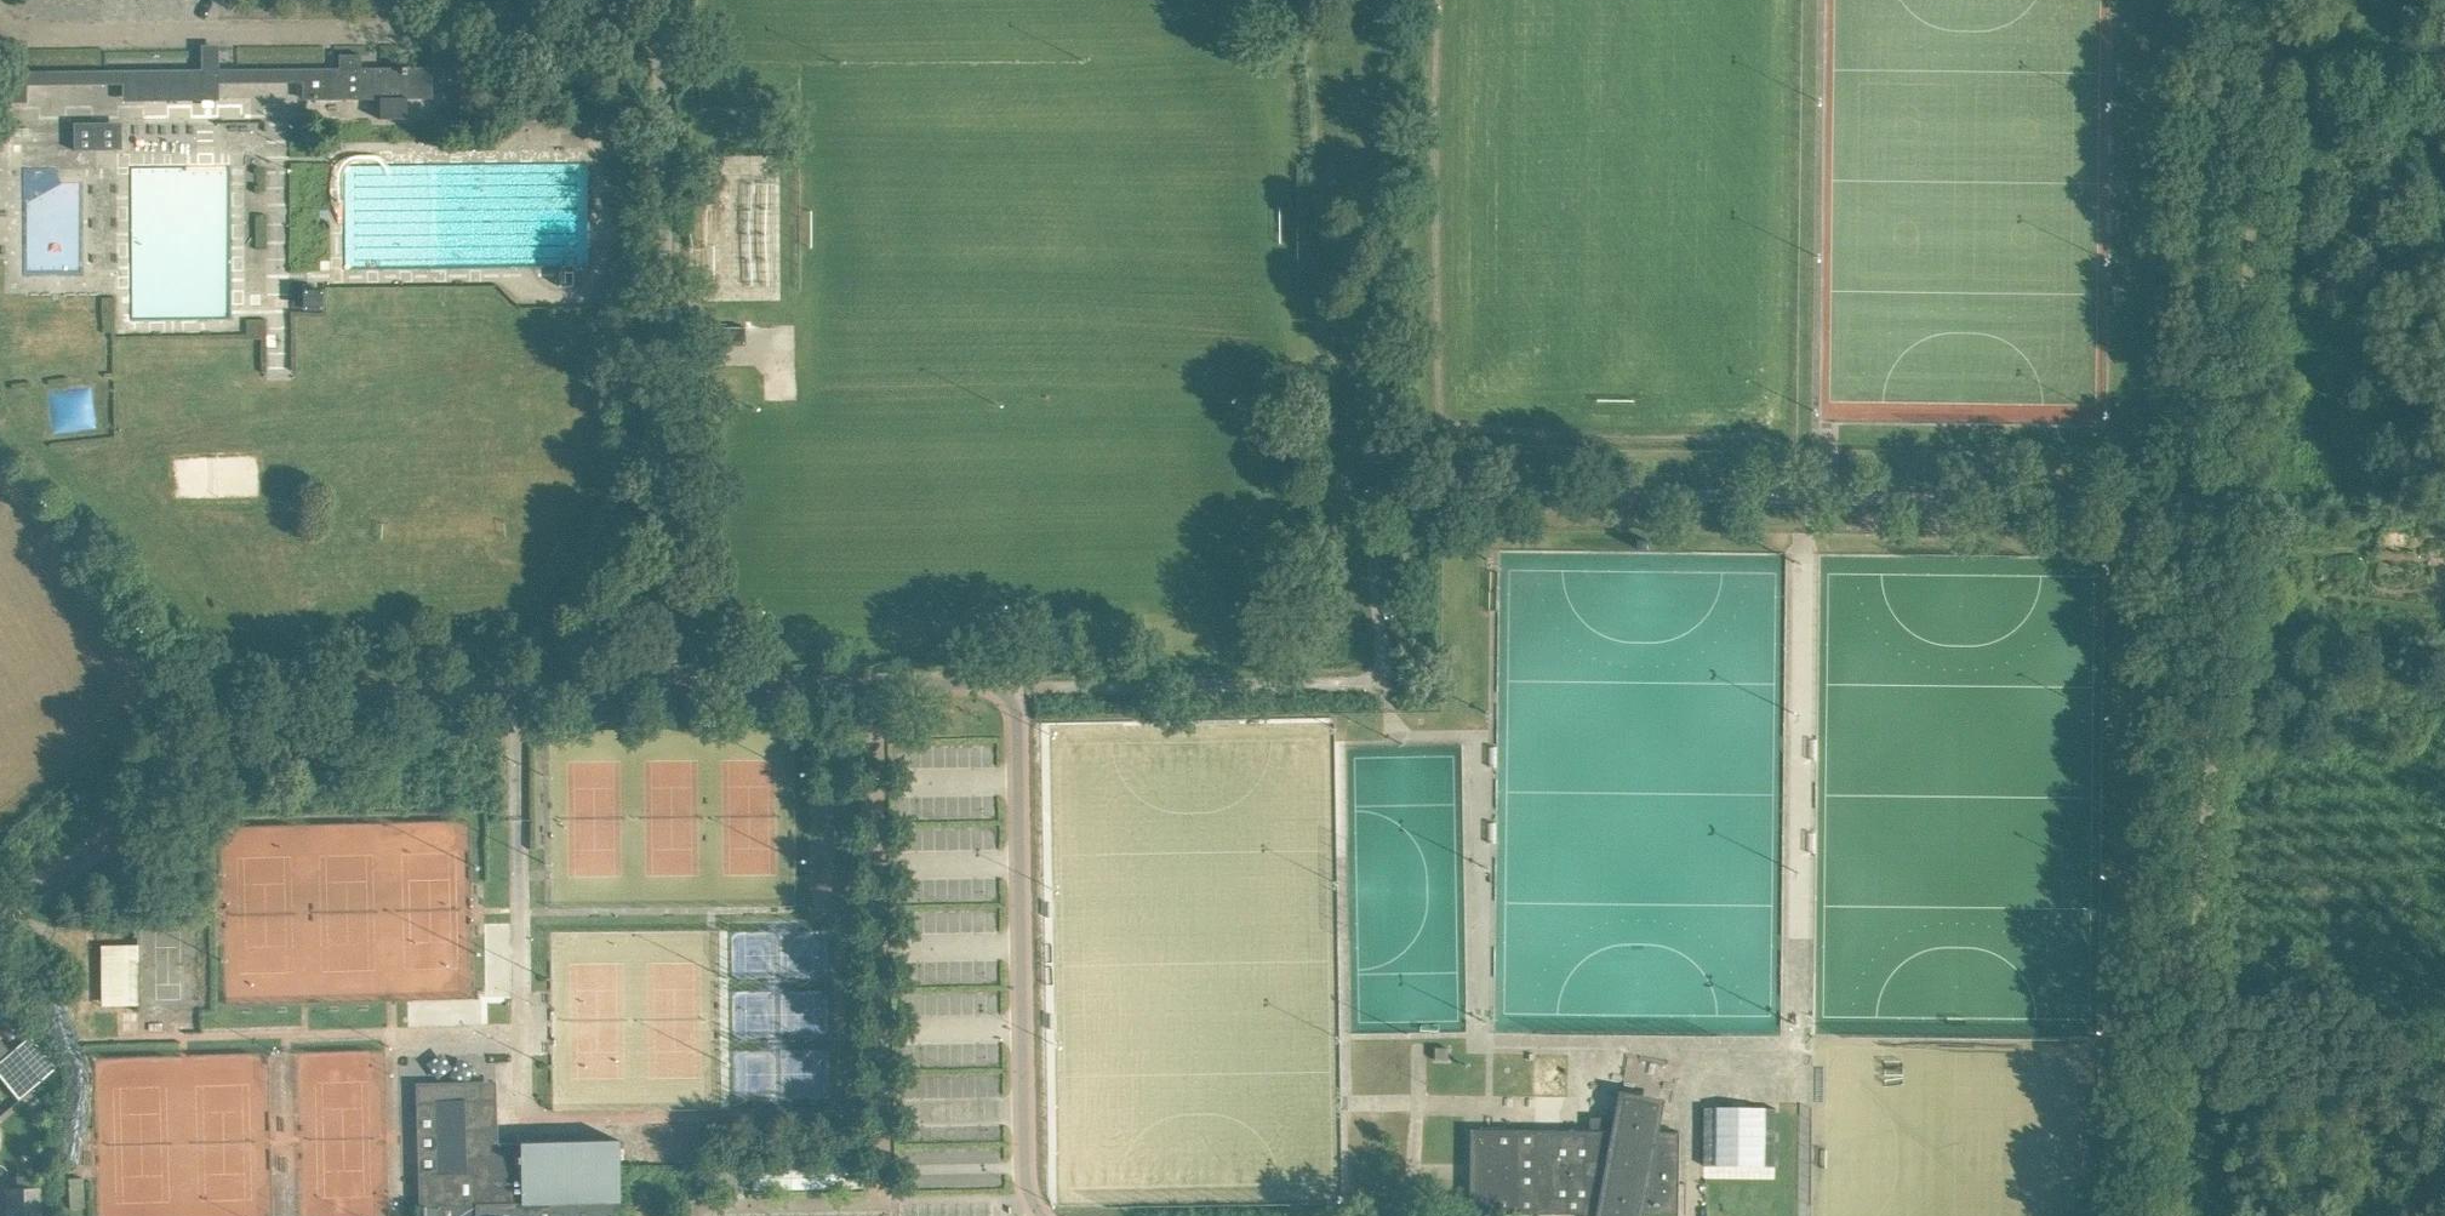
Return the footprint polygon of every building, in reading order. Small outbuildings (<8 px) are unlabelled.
[(219,86),(219,61),(219,44),(201,44),(201,62),(202,69),(3,71),(3,102),(27,102),(27,85),(122,84),(123,101),(219,100),(219,86)] [(339,68),(233,69),(233,81),(233,83),(302,82),(302,99),(305,99),(380,99),(380,119),(407,119),(407,99),(432,98),(432,91),(432,67),(361,67),(361,54),(339,54),(339,68)] [(460,57),(443,57),(443,91),(443,98),(460,98),(460,91),(460,68),(460,66),(460,57)] [(74,150),(117,150),(122,149),(122,122),(74,122),(74,150)] [(303,309),(323,309),(323,289),(303,289),(303,309)] [(745,326),(714,326),(714,346),(746,345),(745,326)] [(136,943),(110,944),(111,1004),(137,1003),(136,943)] [(0,1060),(0,1076),(18,1098),(57,1067),(31,1033),(10,1051),(0,1060)] [(10,1051),(0,1039),(0,1060),(10,1051)] [(1449,1060),(1449,1048),(1437,1048),(1437,1060),(1449,1060)] [(496,1098),(480,1098),(480,1083),(427,1084),(425,1084),(426,1101),(436,1101),(437,1171),(428,1172),(429,1205),(440,1205),(523,1203),(522,1170),(510,1170),(509,1150),(498,1150),(496,1098)] [(1680,1214),(1681,1131),(1655,1131),(1660,1103),(1627,1097),(1620,1130),(1588,1130),(1473,1128),(1472,1212),(1515,1213),(1575,1213),(1605,1214),(1604,1215),(1639,1215),(1639,1214),(1680,1214)] [(619,1139),(509,1142),(509,1150),(510,1170),(522,1170),(523,1203),(440,1205),(440,1215),(613,1215),(613,1201),(620,1200),(619,1139)] [(41,1187),(7,1188),(7,1215),(41,1215),(41,1187)]
